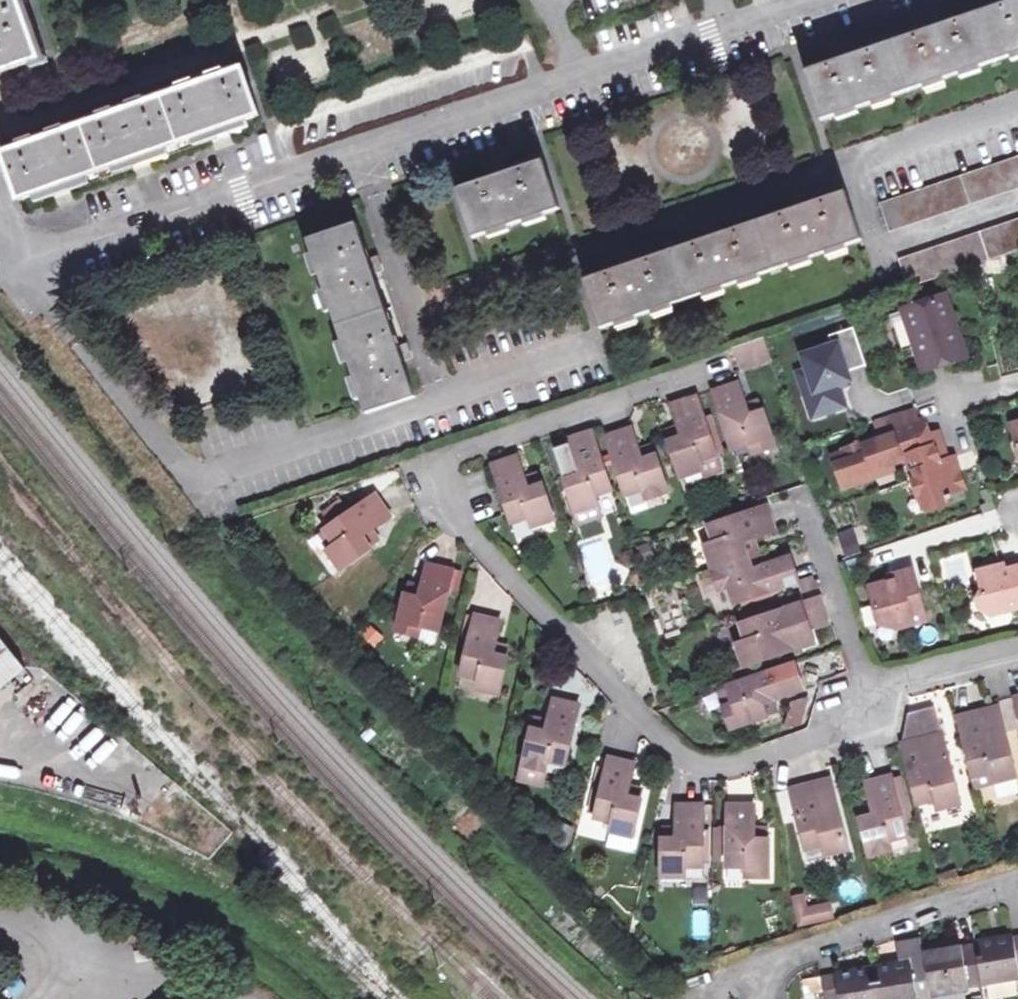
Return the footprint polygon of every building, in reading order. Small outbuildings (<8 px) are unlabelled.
[(42,59),(20,0),(0,0),(0,73),(42,59)] [(941,24),(939,17),(924,21),(927,29),(854,54),(851,47),(838,51),(840,59),(804,71),(820,121),(1017,53),(1017,0),(1012,0),(941,24)] [(226,75),(224,66),(206,72),(209,81),(196,85),(193,77),(176,83),(179,92),(147,103),(144,95),(126,101),(129,109),(115,114),(112,106),(97,111),(99,120),(67,131),(64,123),(47,129),(50,137),(37,142),(34,134),(19,139),(16,140),(19,148),(3,154),(20,201),(260,115),(243,69),(226,75)] [(888,229),(1017,184),(1017,155),(879,202),(888,229)] [(506,171),(504,164),(489,169),(492,176),(456,188),(473,239),(560,208),(542,159),(506,171)] [(808,203),(806,195),(791,200),(794,208),(720,233),(717,225),(703,230),(706,238),(633,262),(631,255),(616,260),(618,267),(583,279),(600,328),(862,240),(845,191),(808,203)] [(898,260),(907,287),(1017,250),(1017,219),(898,260)] [(367,414),(416,397),(403,361),(411,358),(406,343),(398,346),(373,273),(380,271),(375,256),(368,258),(356,222),(307,239),(367,414)] [(942,294),(902,309),(915,346),(923,368),(964,354),(942,294)] [(915,346),(902,309),(891,313),(903,350),(915,346)] [(866,364),(854,326),(829,335),(833,344),(803,354),(807,369),(798,372),(805,393),(814,390),(822,413),(846,405),(840,387),(838,383),(848,380),(850,379),(847,371),(866,364)] [(766,335),(762,336),(769,358),(773,356),(766,335)] [(733,447),(748,442),(751,451),(773,444),(762,410),(759,411),(756,402),(745,405),(738,381),(713,389),(733,447)] [(814,390),(805,393),(812,416),(822,413),(814,390)] [(680,429),(668,433),(670,440),(667,441),(680,476),(701,469),(703,475),(721,469),(716,453),(704,417),(696,395),(671,403),(680,429)] [(875,419),(878,429),(916,418),(912,407),(875,419)] [(710,415),(704,417),(716,453),(722,451),(710,415)] [(916,419),(921,435),(926,433),(921,417),(916,419)] [(946,457),(937,429),(926,433),(921,435),(916,419),(916,418),(878,429),(880,436),(862,442),(863,445),(852,448),(851,445),(850,446),(830,453),(838,477),(841,476),(843,482),(849,480),(850,483),(873,475),(873,474),(871,467),(890,461),(910,455),(914,467),(911,468),(915,479),(913,482),(915,490),(919,492),(922,491),(928,508),(947,502),(945,497),(949,496),(949,494),(962,490),(960,485),(962,484),(958,473),(956,474),(955,469),(953,470),(949,456),(946,457)] [(1010,423),(1017,457),(1017,421),(1010,423)] [(625,493),(642,488),(645,497),(667,490),(656,455),(652,456),(650,448),(639,452),(630,426),(605,435),(625,493)] [(566,438),(574,463),(560,468),(563,475),(561,476),(577,522),(599,515),(594,495),(610,489),(590,430),(566,438)] [(862,439),(849,443),(850,446),(851,445),(852,448),(863,445),(862,442),(862,439)] [(491,463),(510,521),(527,515),(531,524),(552,517),(540,482),(538,483),(535,476),(524,480),(516,455),(491,463)] [(952,455),(949,456),(953,470),(955,469),(956,474),(958,473),(952,455)] [(871,467),(873,474),(883,472),(893,468),(890,461),(871,467)] [(841,476),(838,477),(841,486),(850,483),(849,480),(843,482),(841,476)] [(642,488),(625,493),(631,512),(648,507),(642,488)] [(323,529),(333,544),(324,550),(339,569),(369,547),(367,544),(374,540),(367,531),(389,515),(374,494),(323,529)] [(712,541),(702,544),(710,567),(719,590),(728,587),(734,603),(792,582),(784,560),(759,569),(749,539),(774,530),(765,505),(706,525),(712,541)] [(850,528),(835,534),(844,557),(860,551),(850,528)] [(417,635),(419,625),(437,629),(452,570),(426,564),(420,589),(408,587),(407,594),(403,594),(394,630),(417,635)] [(987,613),(1017,605),(1017,565),(1001,569),(1000,564),(977,570),(981,589),(976,599),(978,607),(987,613)] [(896,577),(868,585),(878,622),(892,626),(922,618),(909,569),(895,573),(896,577)] [(803,592),(815,588),(811,577),(799,581),(803,592)] [(799,605),(770,614),(743,623),(739,624),(744,641),(736,643),(743,665),(812,643),(811,640),(807,629),(812,627),(827,623),(818,595),(800,601),(798,601),(799,605)] [(798,596),(768,606),(770,614),(799,605),(798,601),(800,601),(798,596)] [(740,615),(743,623),(770,614),(768,606),(740,615)] [(459,675),(476,679),(474,690),(496,694),(505,657),(502,656),(504,648),(492,646),(499,620),(474,614),(459,675)] [(812,627),(807,629),(811,640),(815,638),(812,627)] [(26,671),(0,638),(0,691),(26,671)] [(733,705),(724,708),(731,728),(765,717),(764,714),(772,712),(768,700),(802,689),(794,664),(727,686),(733,705)] [(718,689),(724,708),(733,705),(727,686),(718,689)] [(784,725),(801,728),(806,700),(789,697),(784,725)] [(521,767),(545,772),(547,763),(565,766),(579,705),(553,699),(547,725),(534,722),(533,729),(529,728),(521,767)] [(915,802),(933,798),(936,809),(958,803),(933,705),(906,712),(900,743),(915,802)] [(956,715),(971,776),(989,771),(992,781),(1014,776),(996,705),(956,715)] [(592,816),(610,820),(608,831),(630,836),(638,800),(636,799),(638,790),(626,788),(632,762),(606,756),(604,767),(593,811),(592,816)] [(593,811),(604,767),(596,765),(586,809),(593,811)] [(542,785),(545,772),(521,767),(518,780),(542,785)] [(973,786),(992,781),(989,771),(971,776),(973,786)] [(787,787),(802,849),(821,844),(824,854),(846,849),(828,777),(787,787)] [(890,853),(886,841),(904,837),(889,777),(865,783),(872,808),(859,812),(862,821),(858,822),(868,858),(890,853)] [(675,830),(662,829),(662,838),(659,838),(658,876),(681,876),(681,866),(700,866),(701,804),(675,802),(675,830)] [(725,865),(744,866),(744,876),(766,877),(767,840),(764,840),(764,831),(752,831),(752,805),(726,804),(725,865)] [(551,835),(565,842),(573,827),(558,820),(551,835)] [(805,859),(824,854),(821,844),(802,849),(805,859)] [(830,915),(825,902),(803,910),(799,897),(789,900),(798,926),(830,915)] [(929,996),(981,985),(982,987),(1017,980),(1017,970),(1017,967),(1017,966),(1017,933),(961,944),(961,943),(921,950),(920,940),(898,944),(900,959),(908,957),(909,961),(820,976),(824,998),(930,998),(929,996)]
